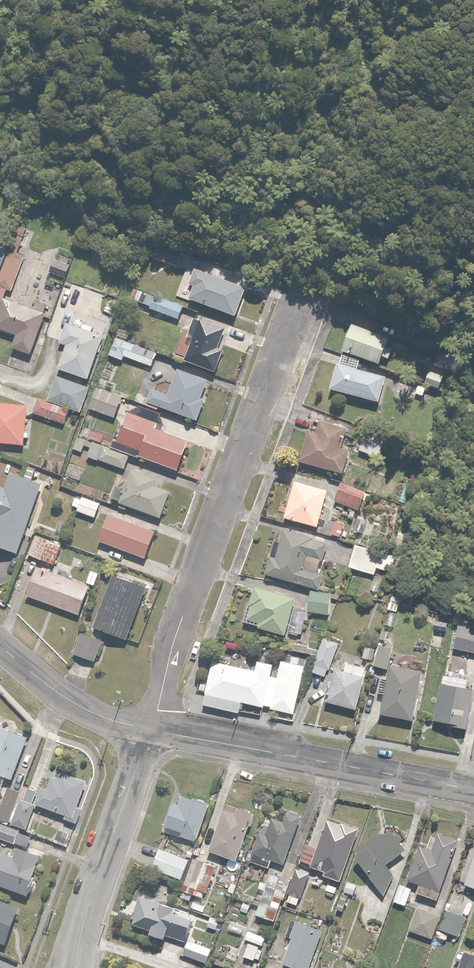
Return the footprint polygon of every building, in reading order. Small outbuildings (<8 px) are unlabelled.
[(12,246),(0,277),(0,303),(3,304),(23,250),(12,246)] [(57,252),(49,272),(63,278),(71,258),(57,252)] [(196,268),(189,285),(194,287),(190,300),(235,317),(246,287),(196,268)] [(49,305),(55,290),(41,284),(35,300),(49,305)] [(144,304),(150,306),(149,308),(179,318),(183,305),(154,295),(152,299),(146,297),(144,304)] [(6,299),(0,314),(0,330),(18,337),(14,347),(30,353),(45,315),(6,299)] [(193,339),(185,361),(217,373),(224,351),(217,348),(224,329),(202,321),(201,324),(192,321),(186,337),(193,339)] [(394,349),(388,346),(391,337),(354,323),(343,350),(379,364),(387,367),(394,349)] [(104,337),(68,324),(61,343),(68,345),(59,370),(88,380),(104,337)] [(157,353),(116,338),(110,356),(123,360),(124,356),(153,366),(157,353)] [(337,365),(331,391),(379,402),(385,376),(365,371),(368,362),(347,357),(345,366),(337,365)] [(448,372),(432,367),(426,388),(442,392),(448,372)] [(169,396),(152,390),(148,405),(198,421),(206,397),(202,395),(207,381),(177,371),(173,385),(169,396)] [(90,389),(59,377),(49,402),(38,398),(32,413),(64,425),(70,409),(81,413),(90,389)] [(121,398),(97,389),(90,408),(114,418),(121,398)] [(0,404),(0,444),(28,445),(29,405),(0,404)] [(158,426),(128,416),(118,443),(143,452),(141,457),(183,472),(192,444),(156,432),(158,426)] [(309,431),(301,462),(344,473),(351,442),(344,440),(347,428),(322,421),(319,433),(309,431)] [(110,433),(94,428),(90,438),(106,443),(110,433)] [(365,432),(359,450),(380,457),(386,439),(365,432)] [(92,442),(80,436),(74,450),(82,454),(86,446),(89,447),(92,442)] [(129,456),(93,442),(88,456),(124,470),(129,456)] [(23,479),(10,474),(5,488),(0,486),(0,548),(19,554),(42,485),(32,482),(37,469),(28,466),(23,479)] [(157,479),(134,470),(120,502),(159,519),(170,493),(154,486),(157,479)] [(67,478),(63,486),(74,491),(78,483),(67,478)] [(328,490),(294,481),(284,521),(319,529),(328,490)] [(341,482),(333,500),(357,510),(365,492),(341,482)] [(101,503),(84,497),(83,500),(76,498),(73,506),(79,508),(78,511),(96,518),(101,503)] [(156,533),(109,516),(100,541),(147,559),(156,533)] [(371,522),(359,518),(355,530),(367,534),(371,522)] [(343,524),(335,521),(331,534),(340,537),(343,524)] [(271,555),(265,575),(321,590),(325,576),(318,574),(327,542),(285,530),(278,557),(271,555)] [(59,545),(36,534),(27,555),(50,565),(59,545)] [(395,557),(356,545),(349,569),(374,576),(376,569),(390,573),(395,557)] [(39,566),(28,596),(80,616),(91,587),(39,566)] [(99,573),(92,570),(86,582),(94,586),(99,573)] [(110,577),(92,629),(128,641),(146,589),(110,577)] [(254,588),(245,625),(305,640),(311,616),(294,611),(297,599),(254,588)] [(312,590),(308,612),(329,616),(333,594),(312,590)] [(400,612),(400,600),(387,599),(387,611),(400,612)] [(460,621),(454,649),(473,653),(473,624),(460,621)] [(78,634),(71,654),(97,662),(103,642),(78,634)] [(322,639),(314,666),(312,674),(329,679),(334,663),(340,644),(322,639)] [(393,650),(379,646),(374,666),(389,670),(393,650)] [(375,649),(365,647),(363,660),(373,662),(375,649)] [(270,676),(272,667),(237,659),(234,670),(213,665),(204,705),(240,713),(242,704),(294,716),(305,668),(282,663),(278,678),(270,676)] [(368,670),(347,664),(344,673),(335,670),(326,704),(357,712),(368,670)] [(415,722),(424,674),(390,667),(389,674),(388,679),(382,677),(378,695),(385,696),(381,716),(415,722)] [(434,721),(468,729),(473,704),(473,684),(444,677),(434,721)] [(3,791),(8,778),(14,780),(29,741),(0,730),(0,790),(3,791)] [(43,788),(36,805),(66,817),(65,820),(75,824),(81,809),(79,808),(88,783),(61,773),(59,779),(52,776),(47,790),(43,788)] [(21,799),(22,793),(8,788),(2,805),(0,804),(0,820),(11,824),(21,799)] [(21,799),(11,824),(28,831),(37,808),(33,807),(38,794),(26,789),(23,799),(21,799)] [(200,838),(210,805),(184,796),(181,805),(175,803),(167,828),(200,838)] [(237,815),(224,811),(209,853),(236,862),(253,816),(238,810),(237,815)] [(285,865),(301,819),(287,814),(284,823),(274,819),(272,827),(264,824),(251,862),(270,869),(273,860),(285,865)] [(342,883),(359,829),(328,819),(312,868),(327,873),(326,878),(342,883)] [(17,846),(17,844),(27,848),(31,838),(20,834),(22,831),(0,822),(0,839),(17,846)] [(363,853),(357,859),(384,896),(395,877),(387,868),(407,851),(390,831),(381,839),(379,836),(361,851),(363,853)] [(438,903),(460,841),(439,833),(436,843),(431,842),(428,849),(421,847),(409,882),(420,886),(416,896),(438,903)] [(162,849),(153,870),(183,882),(191,861),(162,849)] [(29,897),(43,861),(17,850),(14,856),(4,852),(0,861),(0,886),(29,897)] [(218,866),(194,858),(184,893),(207,900),(218,866)] [(406,866),(396,862),(393,873),(402,876),(406,866)] [(311,873),(296,869),(287,903),(298,906),(300,899),(304,900),(311,873)] [(291,880),(271,874),(268,884),(261,882),(258,890),(264,891),(257,916),(266,919),(264,925),(274,928),(282,901),(284,901),(291,880)] [(347,882),(345,893),(356,896),(359,885),(347,882)] [(413,890),(400,885),(393,902),(407,908),(413,890)] [(195,916),(140,898),(131,926),(152,932),(151,936),(166,941),(168,937),(187,943),(195,916)] [(127,915),(129,900),(121,899),(118,914),(127,915)] [(0,903),(0,943),(5,946),(19,911),(0,903)] [(194,903),(191,911),(202,916),(206,907),(194,903)] [(440,916),(417,911),(413,910),(407,933),(435,940),(440,916)] [(467,919),(448,912),(441,932),(459,939),(467,919)] [(230,921),(227,930),(242,937),(246,927),(230,921)] [(323,933),(291,922),(286,938),(293,941),(284,966),(290,967),(311,967),(323,933)] [(249,930),(245,940),(264,947),(267,937),(249,930)] [(189,940),(183,956),(207,965),(213,949),(189,940)] [(226,944),(223,953),(237,957),(239,949),(226,944)] [(264,949),(248,944),(244,957),(260,962),(264,949)] [(464,952),(457,967),(473,967),(473,956),(464,952)]
